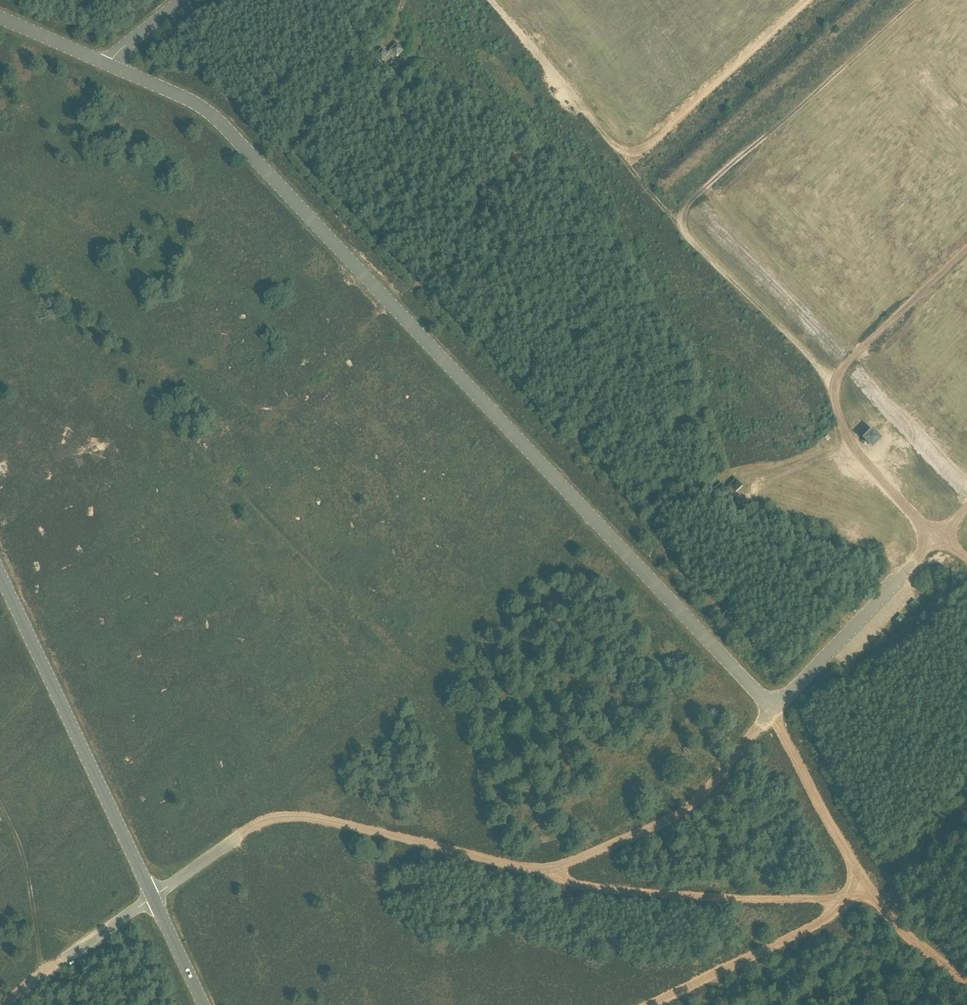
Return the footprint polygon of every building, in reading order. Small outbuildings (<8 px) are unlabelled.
[(397,43),(390,49),(396,56),(403,50),(397,43)] [(304,351),(296,357),(299,361),(307,355),(304,351)] [(346,351),(340,354),(345,363),(351,360),(346,351)] [(222,357),(223,362),(232,360),(230,354),(222,357)] [(303,384),(297,385),(299,395),(306,394),(303,384)] [(399,386),(397,392),(407,394),(408,388),(399,386)] [(872,429),(863,438),(872,447),(881,438),(872,429)] [(90,445),(101,443),(100,436),(88,438),(90,445)] [(372,444),(367,446),(371,455),(377,452),(372,444)] [(315,466),(319,461),(311,456),(307,460),(315,466)] [(722,483),(715,490),(721,496),(728,490),(722,483)] [(315,499),(320,496),(316,489),(311,492),(315,499)] [(520,519),(524,515),(517,506),(513,509),(520,519)] [(348,513),(343,516),(348,524),(353,521),(348,513)] [(71,540),(76,550),(82,547),(77,537),(71,540)] [(389,552),(395,549),(391,539),(385,541),(389,552)] [(913,594),(906,598),(909,602),(916,598),(913,594)] [(897,618),(902,612),(897,607),(892,613),(897,618)]
